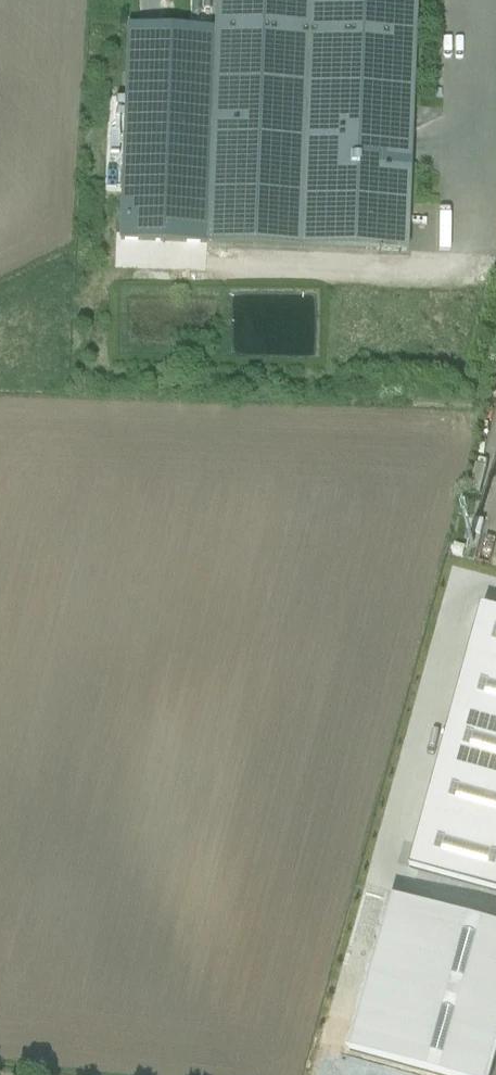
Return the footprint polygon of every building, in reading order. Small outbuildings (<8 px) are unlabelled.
[(214,31),(127,31),(118,242),(405,252),(414,0),(215,0),(214,31)] [(410,871),(495,894),(495,612),(482,608),(410,871)] [(392,901),(350,1054),(431,1074),(491,1074),(495,1058),(495,930),(392,901)]
